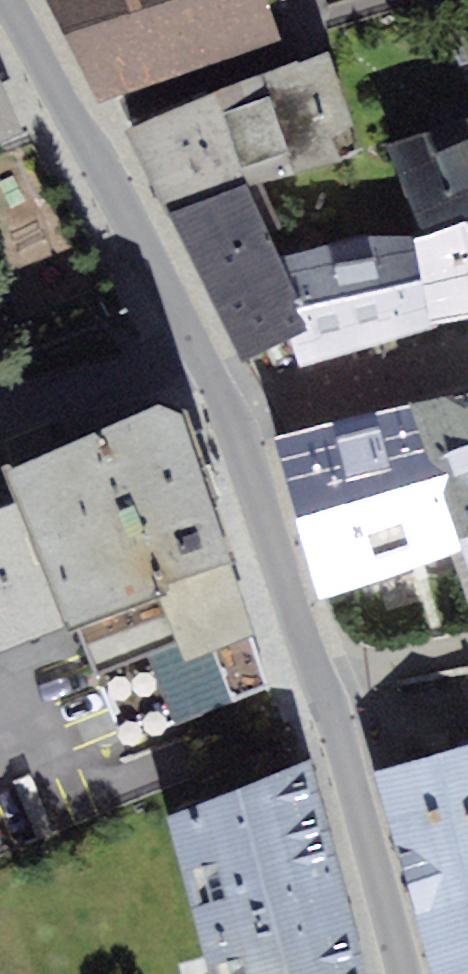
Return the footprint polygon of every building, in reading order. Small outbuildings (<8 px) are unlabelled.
[(98,103),(280,39),(267,0),(47,0),(98,103)] [(329,51),(215,94),(248,186),(343,160),(332,134),(356,125),(329,51)] [(22,132),(0,80),(0,141),(22,132)] [(167,214),(248,186),(215,94),(124,129),(167,214)] [(385,143),(419,237),(431,327),(467,317),(467,117),(385,143)] [(167,214),(207,292),(279,256),(248,186),(167,214)] [(431,327),(419,237),(363,234),(279,256),(313,327),(290,338),(301,366),(431,327)] [(313,327),(279,256),(207,292),(241,362),(290,338),(313,327)] [(274,437),(324,598),(463,547),(467,561),(467,387),(274,437)] [(121,749),(274,687),(233,562),(183,413),(158,403),(7,471),(17,500),(0,507),(0,652),(70,622),(121,749)] [(377,772),(435,973),(467,973),(467,745),(377,772)] [(333,847),(307,766),(163,811),(188,892),(333,847)] [(358,927),(333,847),(188,892),(213,972),(358,927)] [(358,927),(213,972),(214,973),(373,973),(358,927)]
